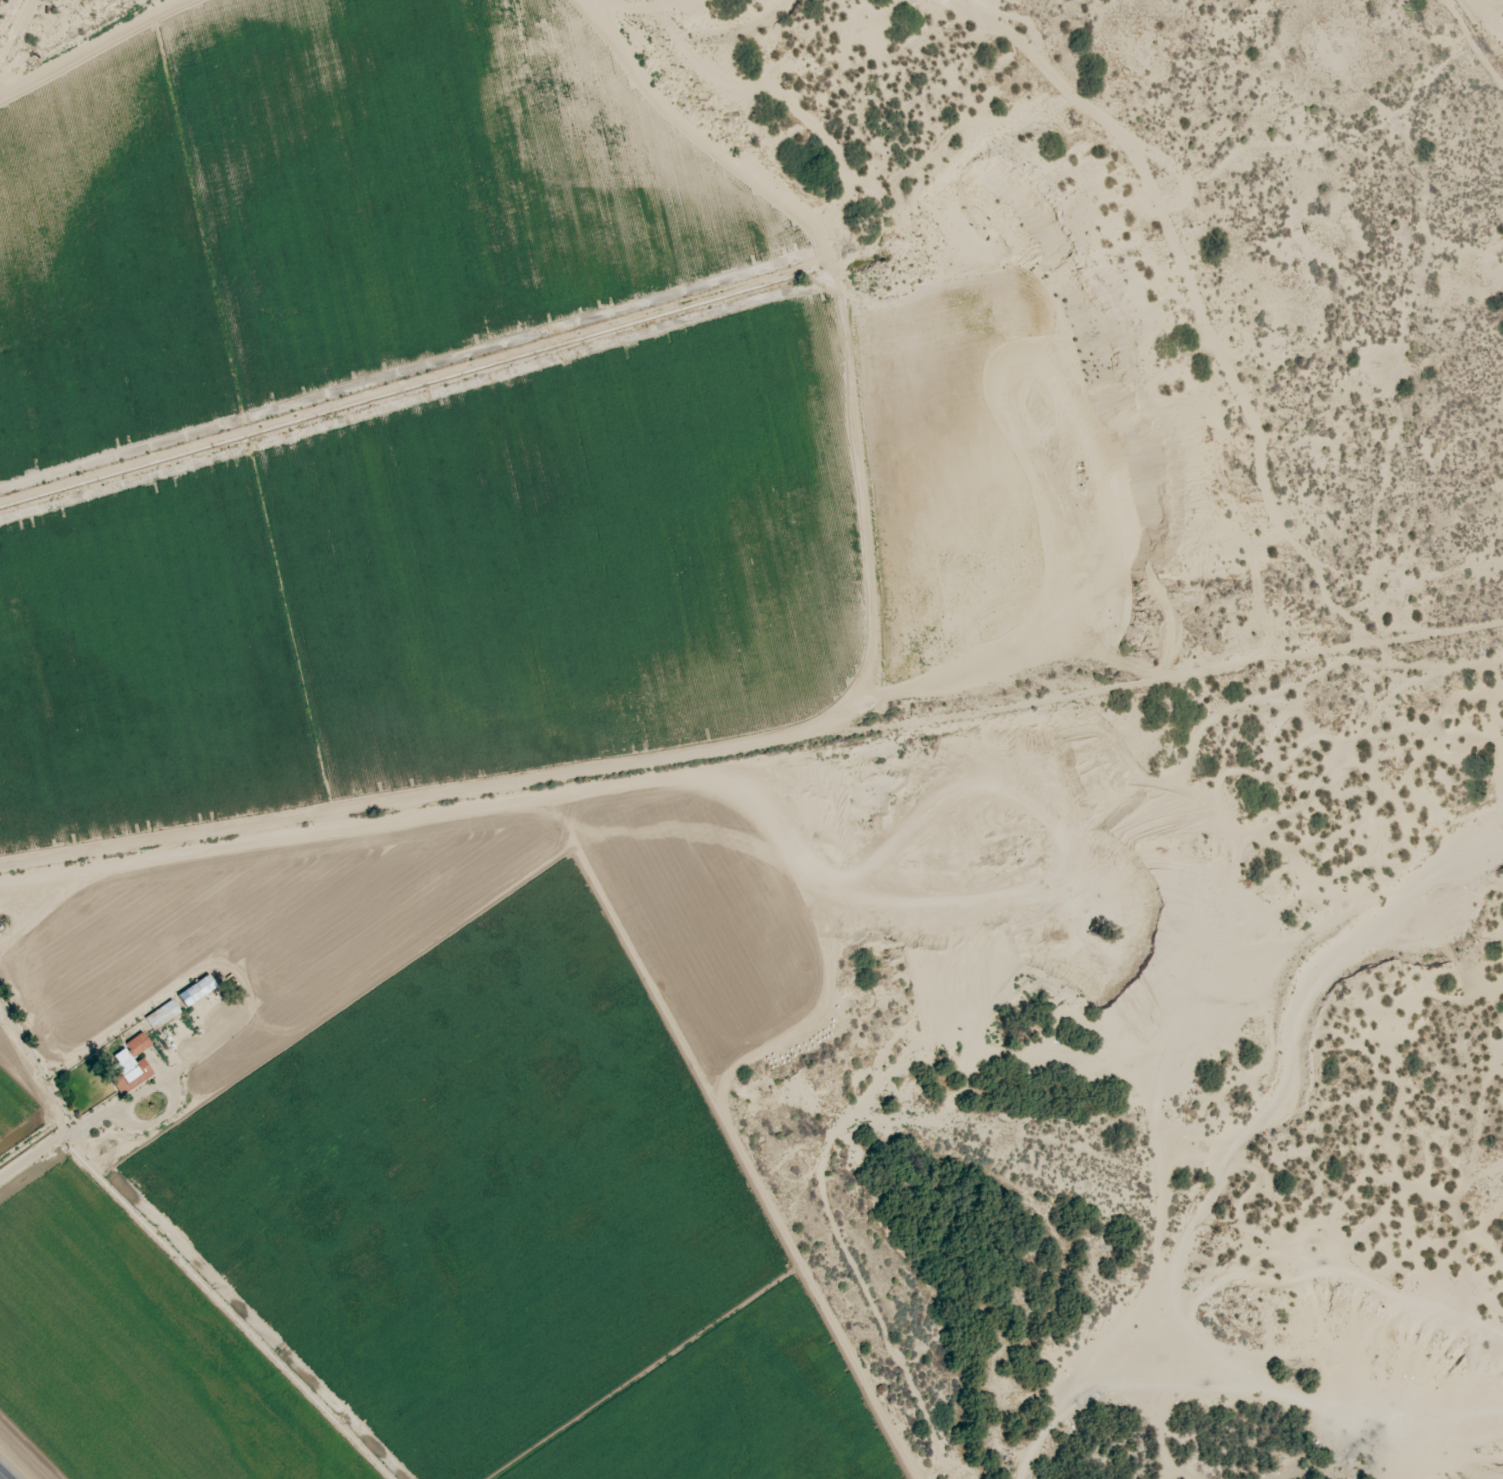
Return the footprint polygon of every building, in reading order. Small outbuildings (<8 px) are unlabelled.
[(184,1007),(190,1004),(187,998),(195,994),(198,999),(215,989),(208,976),(176,994),(184,1007)] [(143,1017),(151,1031),(180,1015),(172,1002),(143,1017)] [(151,1048),(142,1033),(124,1044),(126,1049),(113,1057),(117,1064),(111,1068),(116,1077),(110,1081),(119,1096),(152,1076),(140,1055),(151,1048)]
